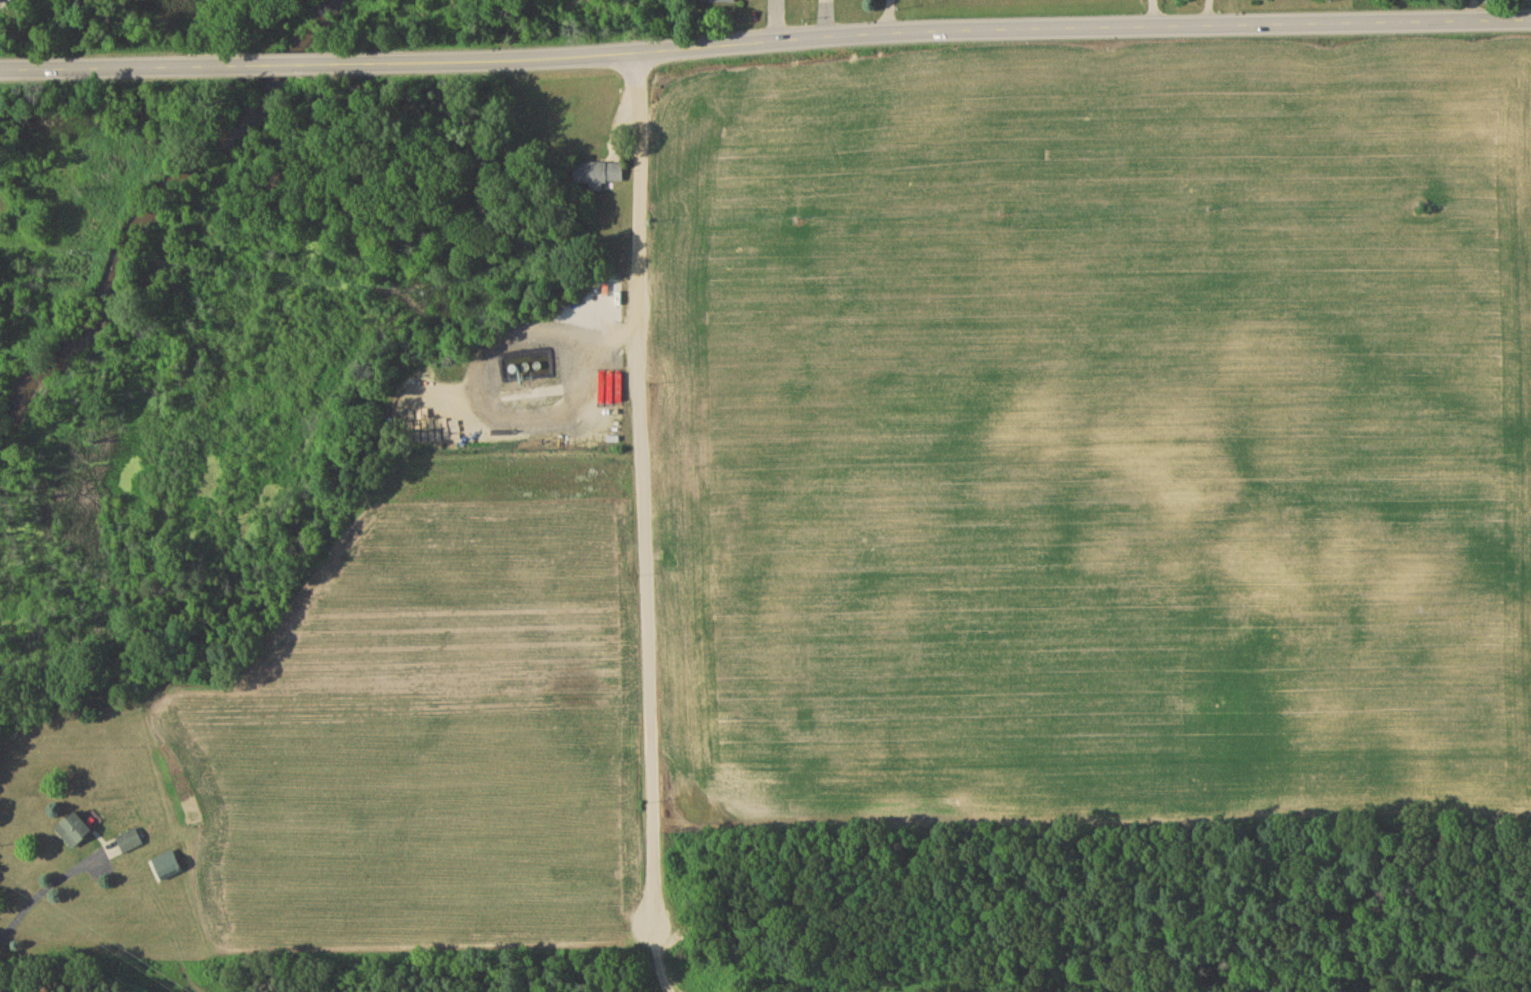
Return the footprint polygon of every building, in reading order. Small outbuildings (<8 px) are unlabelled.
[(624,185),(624,165),(575,165),(575,188),(589,188),(589,194),(604,194),(604,185),(624,185)] [(95,832),(75,813),(56,832),(75,852),(95,832)] [(145,846),(137,831),(118,840),(125,856),(145,846)]
